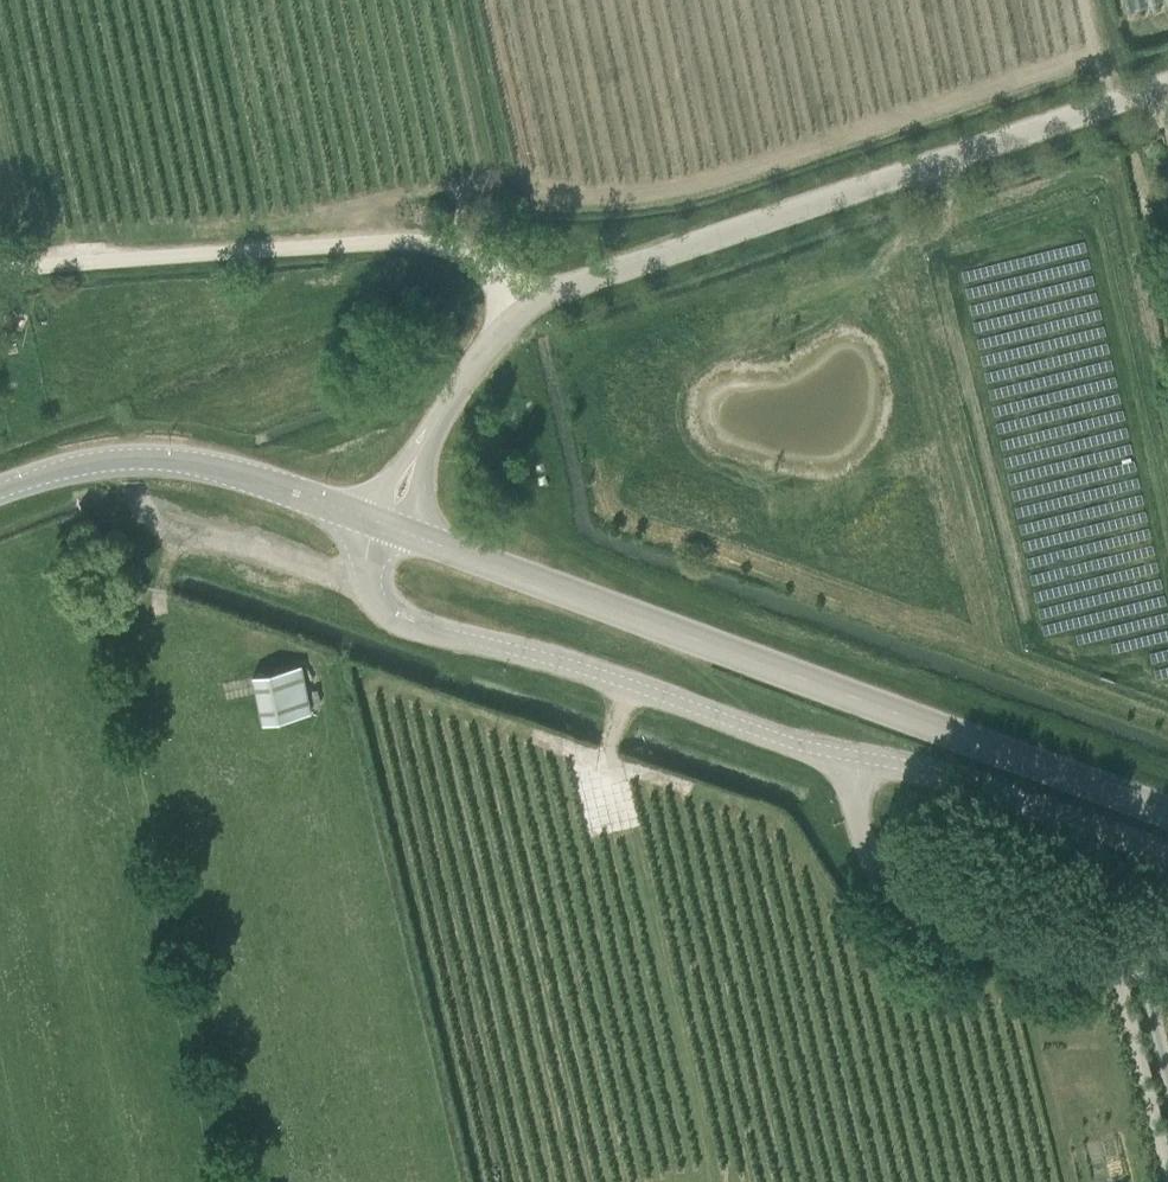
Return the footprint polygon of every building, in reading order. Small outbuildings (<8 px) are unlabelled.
[(301,664),(252,674),(262,722),(311,712),(301,664)]
